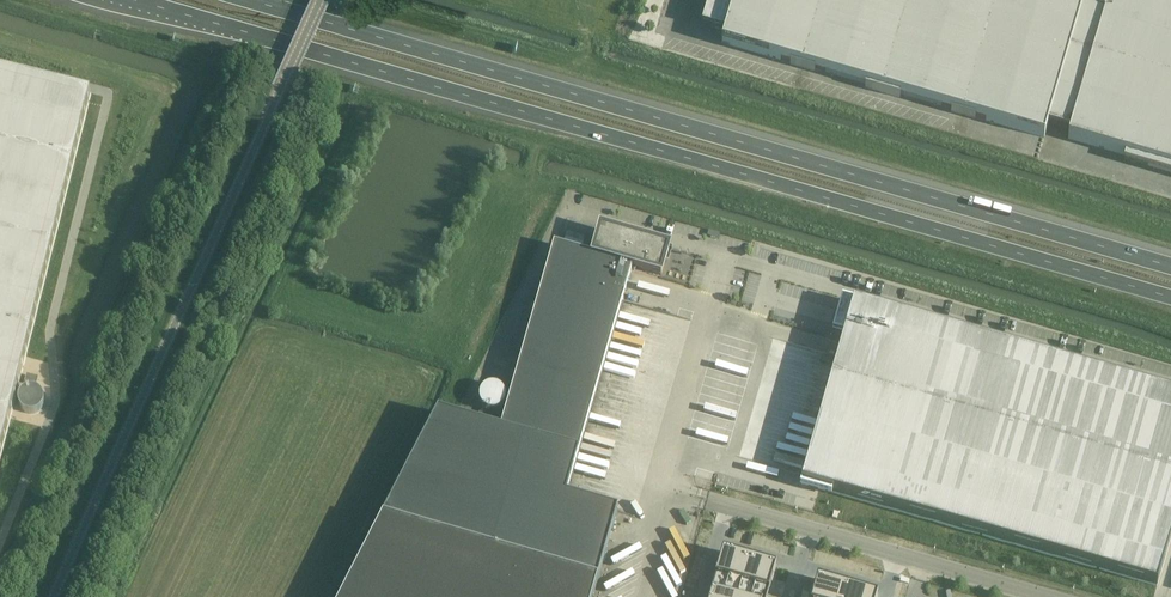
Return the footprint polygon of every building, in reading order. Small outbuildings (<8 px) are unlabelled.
[(702,25),(726,32),(722,43),(1044,137),(1048,126),(1070,132),(1068,138),(1126,155),(1124,161),(1170,175),(1170,0),(710,0),(702,25)] [(23,369),(91,95),(0,72),(0,461),(23,369)] [(438,412),(343,596),(593,596),(618,511),(566,496),(633,267),(661,275),(669,249),(601,229),(593,255),(554,244),(501,430),(493,428),(496,418),(479,413),(477,423),(438,412)] [(782,282),(772,319),(818,333),(829,295),(782,282)] [(801,486),(828,493),(828,494),(832,495),(832,493),(883,508),(1157,586),(1170,538),(1170,393),(1039,356),(843,299),(834,331),(844,334),(801,484),(801,486)] [(480,395),(480,398),(480,400),(481,403),(482,405),(483,407),(485,409),(488,410),(490,410),(493,411),(495,410),(498,410),(500,409),(502,407),(504,405),(505,403),(506,400),(506,398),(506,395),(505,393),(504,391),(502,389),(501,387),(499,386),(496,385),(494,385),(491,385),(489,385),(487,386),(485,387),(483,389),(482,391),(481,393),(480,395)] [(723,551),(716,576),(729,580),(736,555),(723,551)] [(736,555),(729,580),(739,582),(742,583),(750,559),(736,555)] [(750,559),(742,583),(756,587),(763,563),(750,559)] [(763,563),(756,587),(769,591),(776,567),(763,563)] [(716,576),(712,589),(735,596),(739,582),(729,580),(716,576)] [(812,596),(829,596),(833,583),(818,578),(812,596)] [(735,596),(738,596),(768,596),(769,591),(756,587),(742,583),(739,582),(735,596)] [(829,596),(845,596),(848,587),(833,583),(829,596)] [(845,596),(861,596),(863,591),(848,587),(845,596)]
